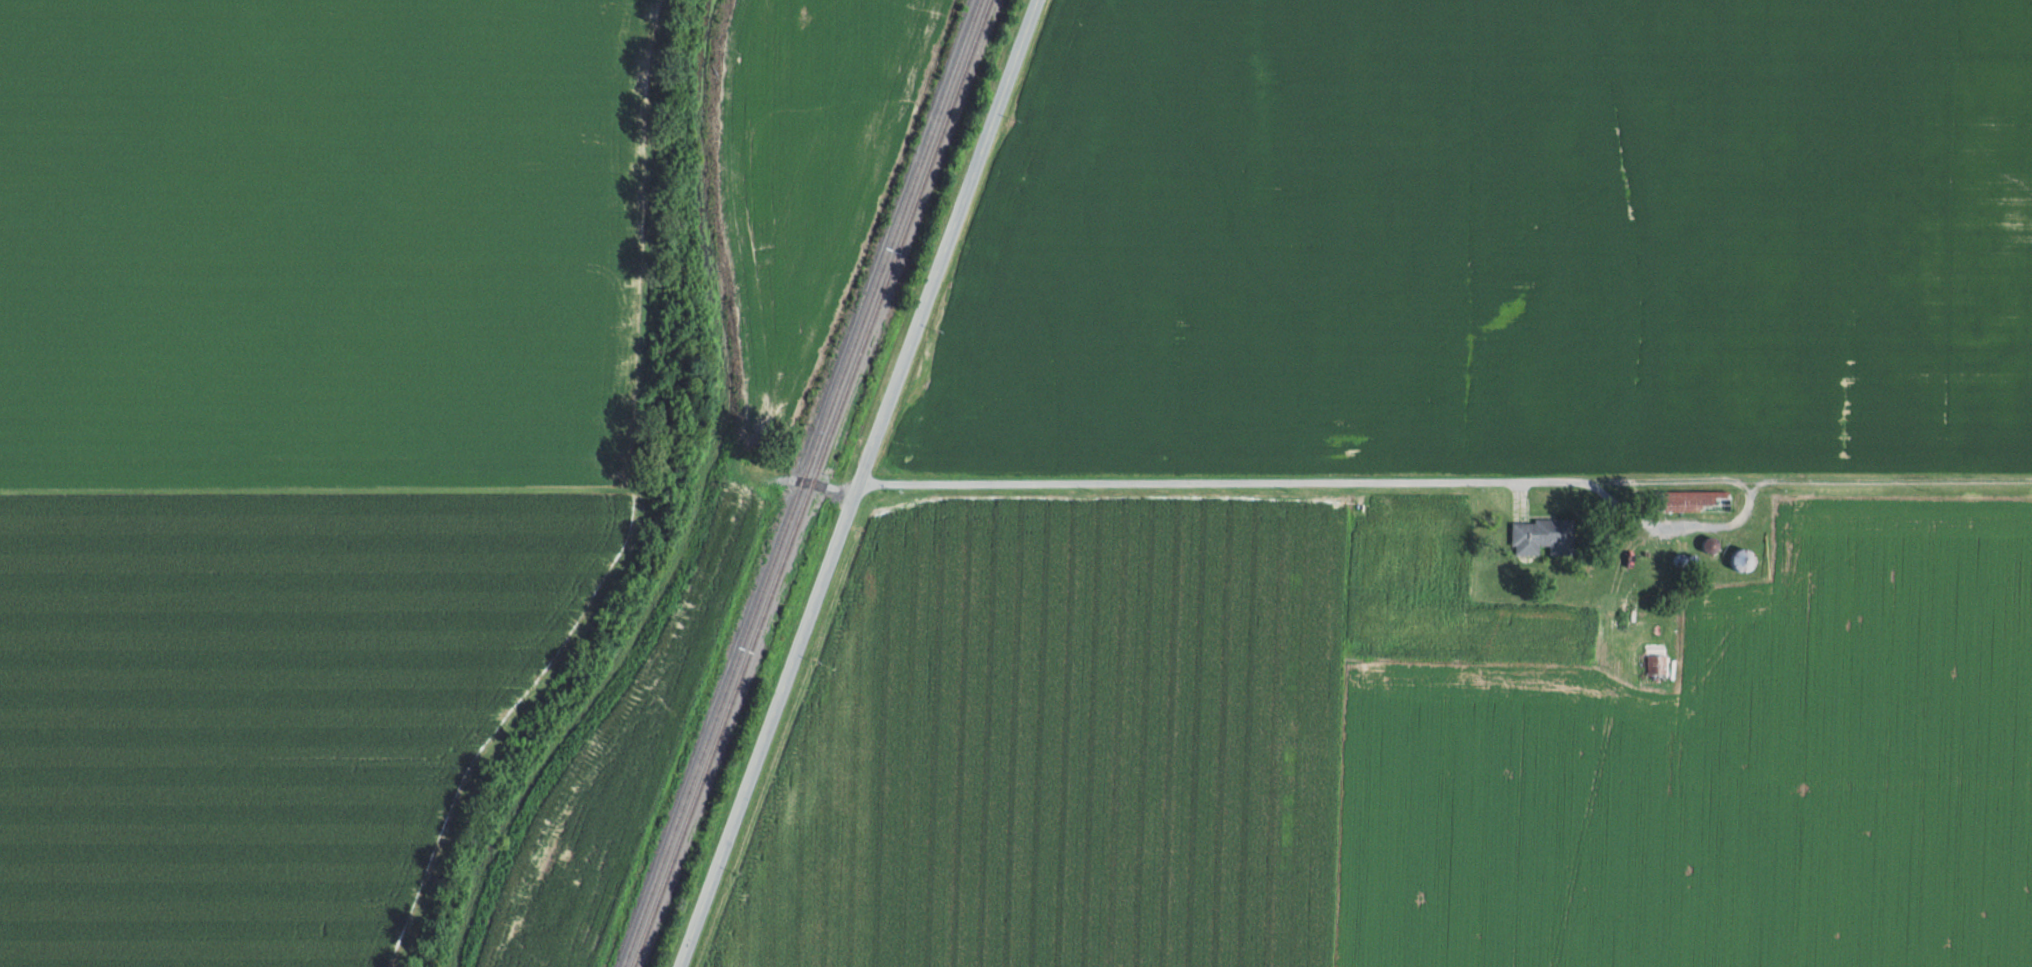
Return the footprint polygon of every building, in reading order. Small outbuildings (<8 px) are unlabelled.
[(1729,512),(1729,491),(1662,491),(1662,512),(1729,512)] [(1512,519),(1512,553),(1549,553),(1549,554),(1574,554),(1575,520),(1512,519)] [(1753,549),(1736,550),(1737,571),(1754,570),(1753,549)] [(1647,676),(1668,676),(1668,651),(1647,651),(1647,676)]
